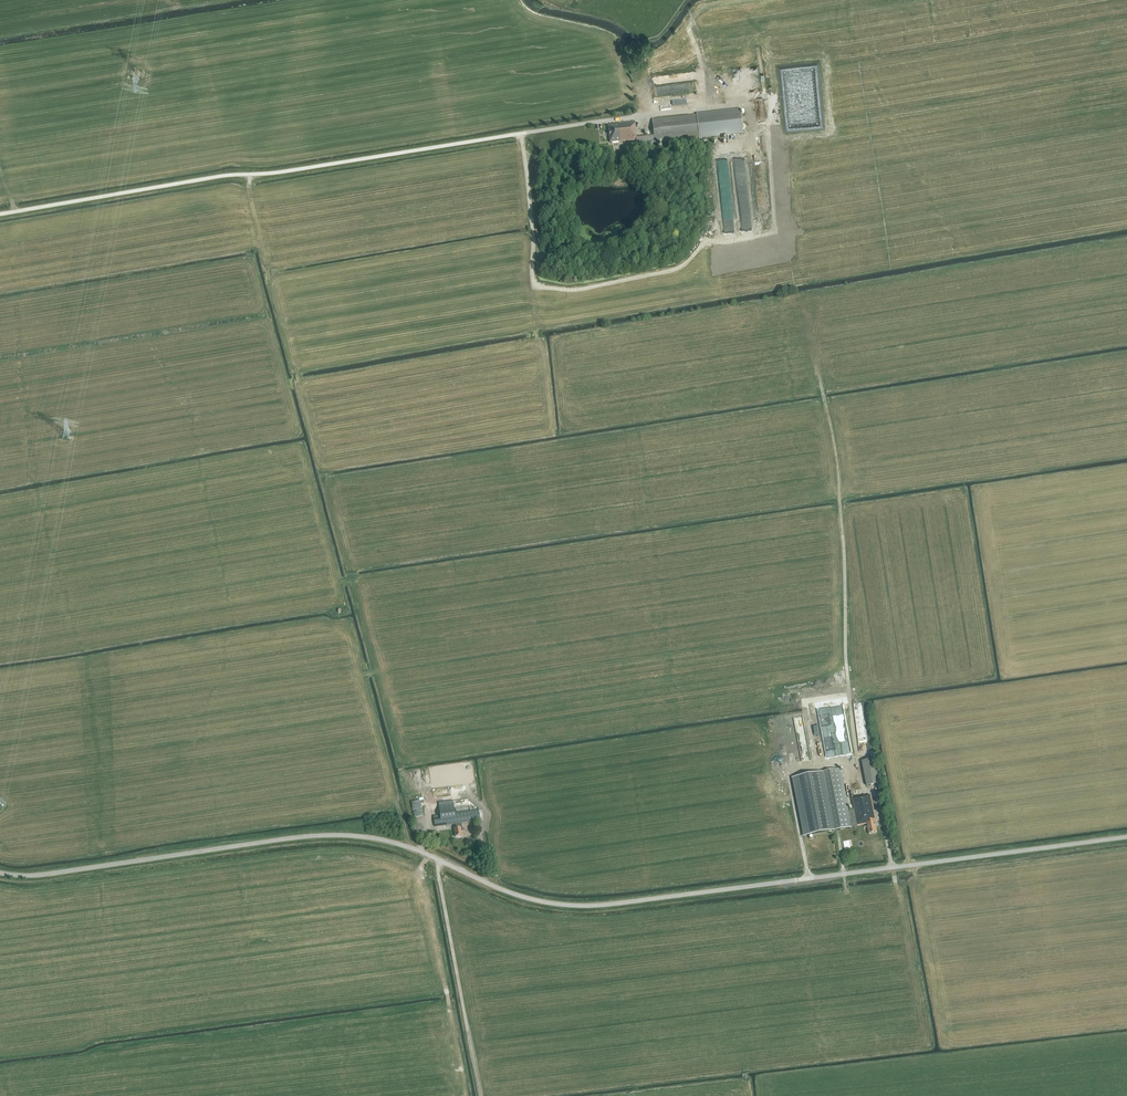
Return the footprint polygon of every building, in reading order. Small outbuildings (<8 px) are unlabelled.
[(608,126),(610,143),(636,140),(637,145),(655,143),(699,139),(743,135),(741,111),(697,116),(652,120),(654,135),(636,137),(635,122),(618,124),(618,125),(608,126)] [(831,730),(834,747),(842,745),(839,729),(831,730)] [(863,761),(866,786),(879,784),(876,759),(863,761)] [(804,836),(829,832),(851,827),(867,824),(868,834),(876,833),(874,822),(876,822),(871,796),(865,797),(865,796),(852,798),(854,810),(848,811),(840,768),(793,778),(804,836)] [(420,803),(419,800),(411,802),(415,818),(423,816),(421,807),(422,806),(421,803),(420,803)] [(433,817),(435,827),(455,825),(455,829),(454,829),(455,837),(462,836),(461,832),(463,832),(462,823),(480,821),(479,810),(455,813),(453,802),(438,804),(440,816),(433,817)]
